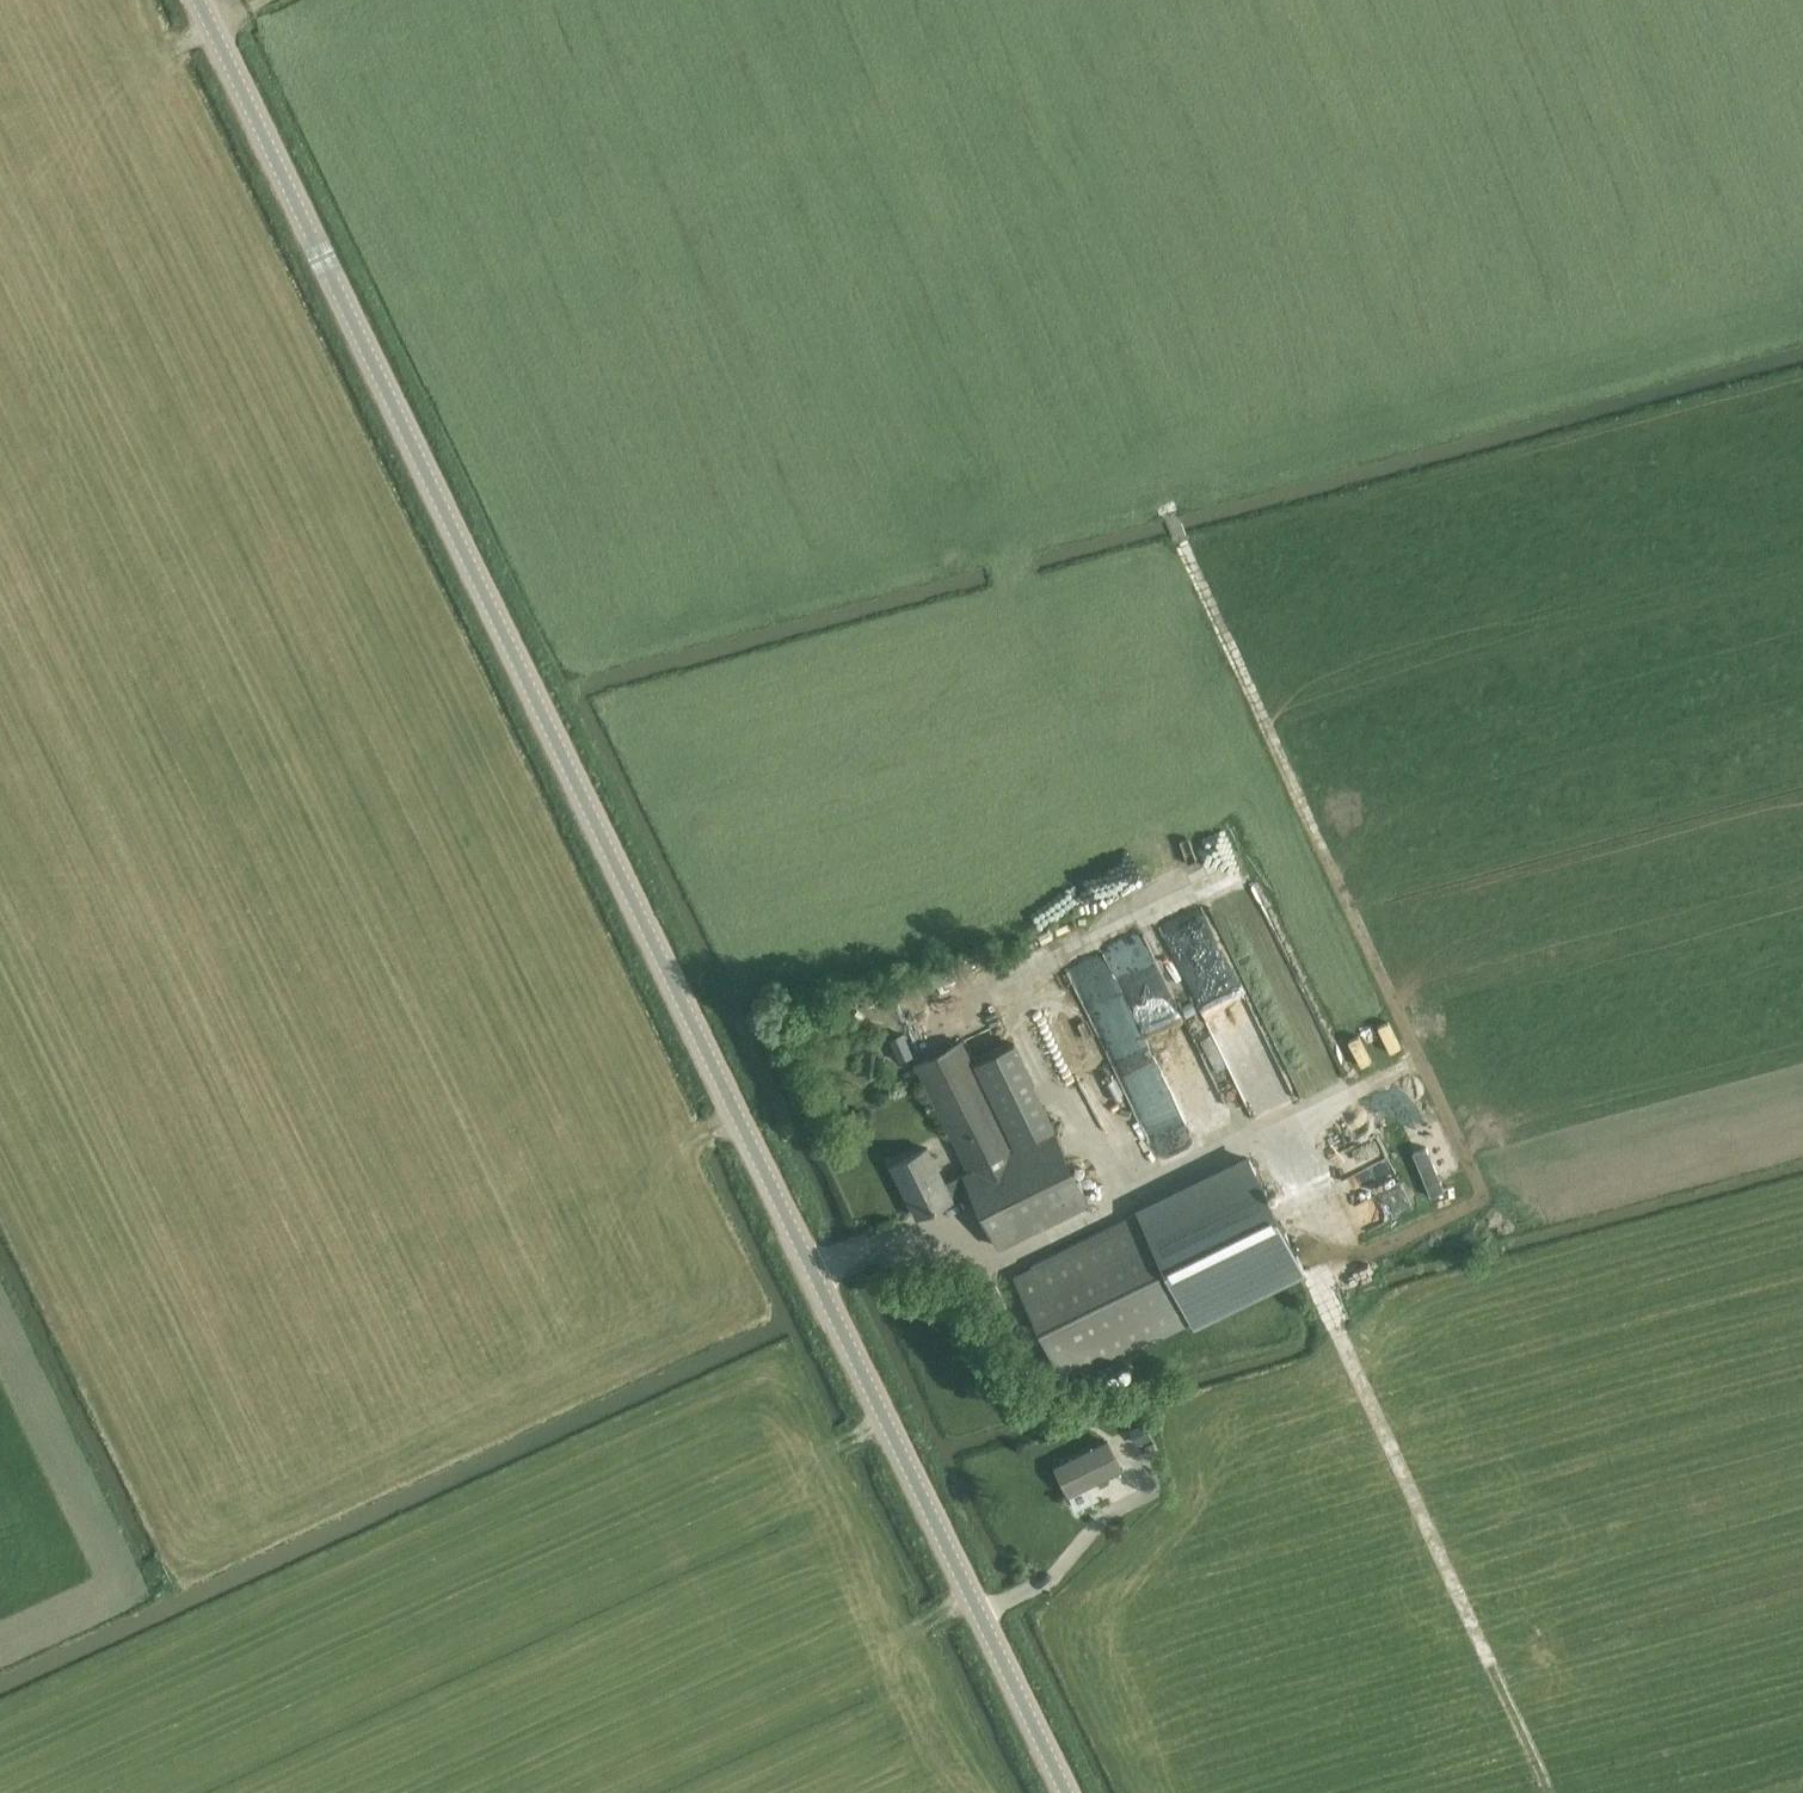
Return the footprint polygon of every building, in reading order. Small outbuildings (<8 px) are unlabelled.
[(1072,1048),(1121,1180),(1157,1166),(1156,1162),(1194,1148),(1190,1136),(1222,1124),(1153,937),(1073,966),(1099,1038),(1072,1048)] [(927,1148),(893,1164),(918,1216),(952,1199),(952,1198),(977,1187),(1001,1236),(1021,1227),(1087,1195),(1053,1124),(1016,1043),(1002,1018),(994,1000),(987,987),(936,1010),(899,1027),(967,1164),(942,1177),(927,1148)] [(870,994),(856,998),(859,1009),(874,1004),(870,994)] [(1416,1128),(1403,1134),(1423,1177),(1435,1172),(1416,1128)] [(1065,1382),(1087,1372),(1194,1320),(1195,1322),(1305,1268),(1252,1158),(1142,1211),(1143,1214),(1014,1276),(1065,1382)] [(1350,1210),(1358,1229),(1413,1206),(1405,1187),(1401,1189),(1388,1158),(1365,1168),(1370,1180),(1353,1187),(1361,1205),(1350,1210)] [(1144,1422),(1129,1429),(1137,1445),(1152,1438),(1144,1422)] [(1055,1467),(1069,1494),(1121,1467),(1108,1441),(1055,1467)]
